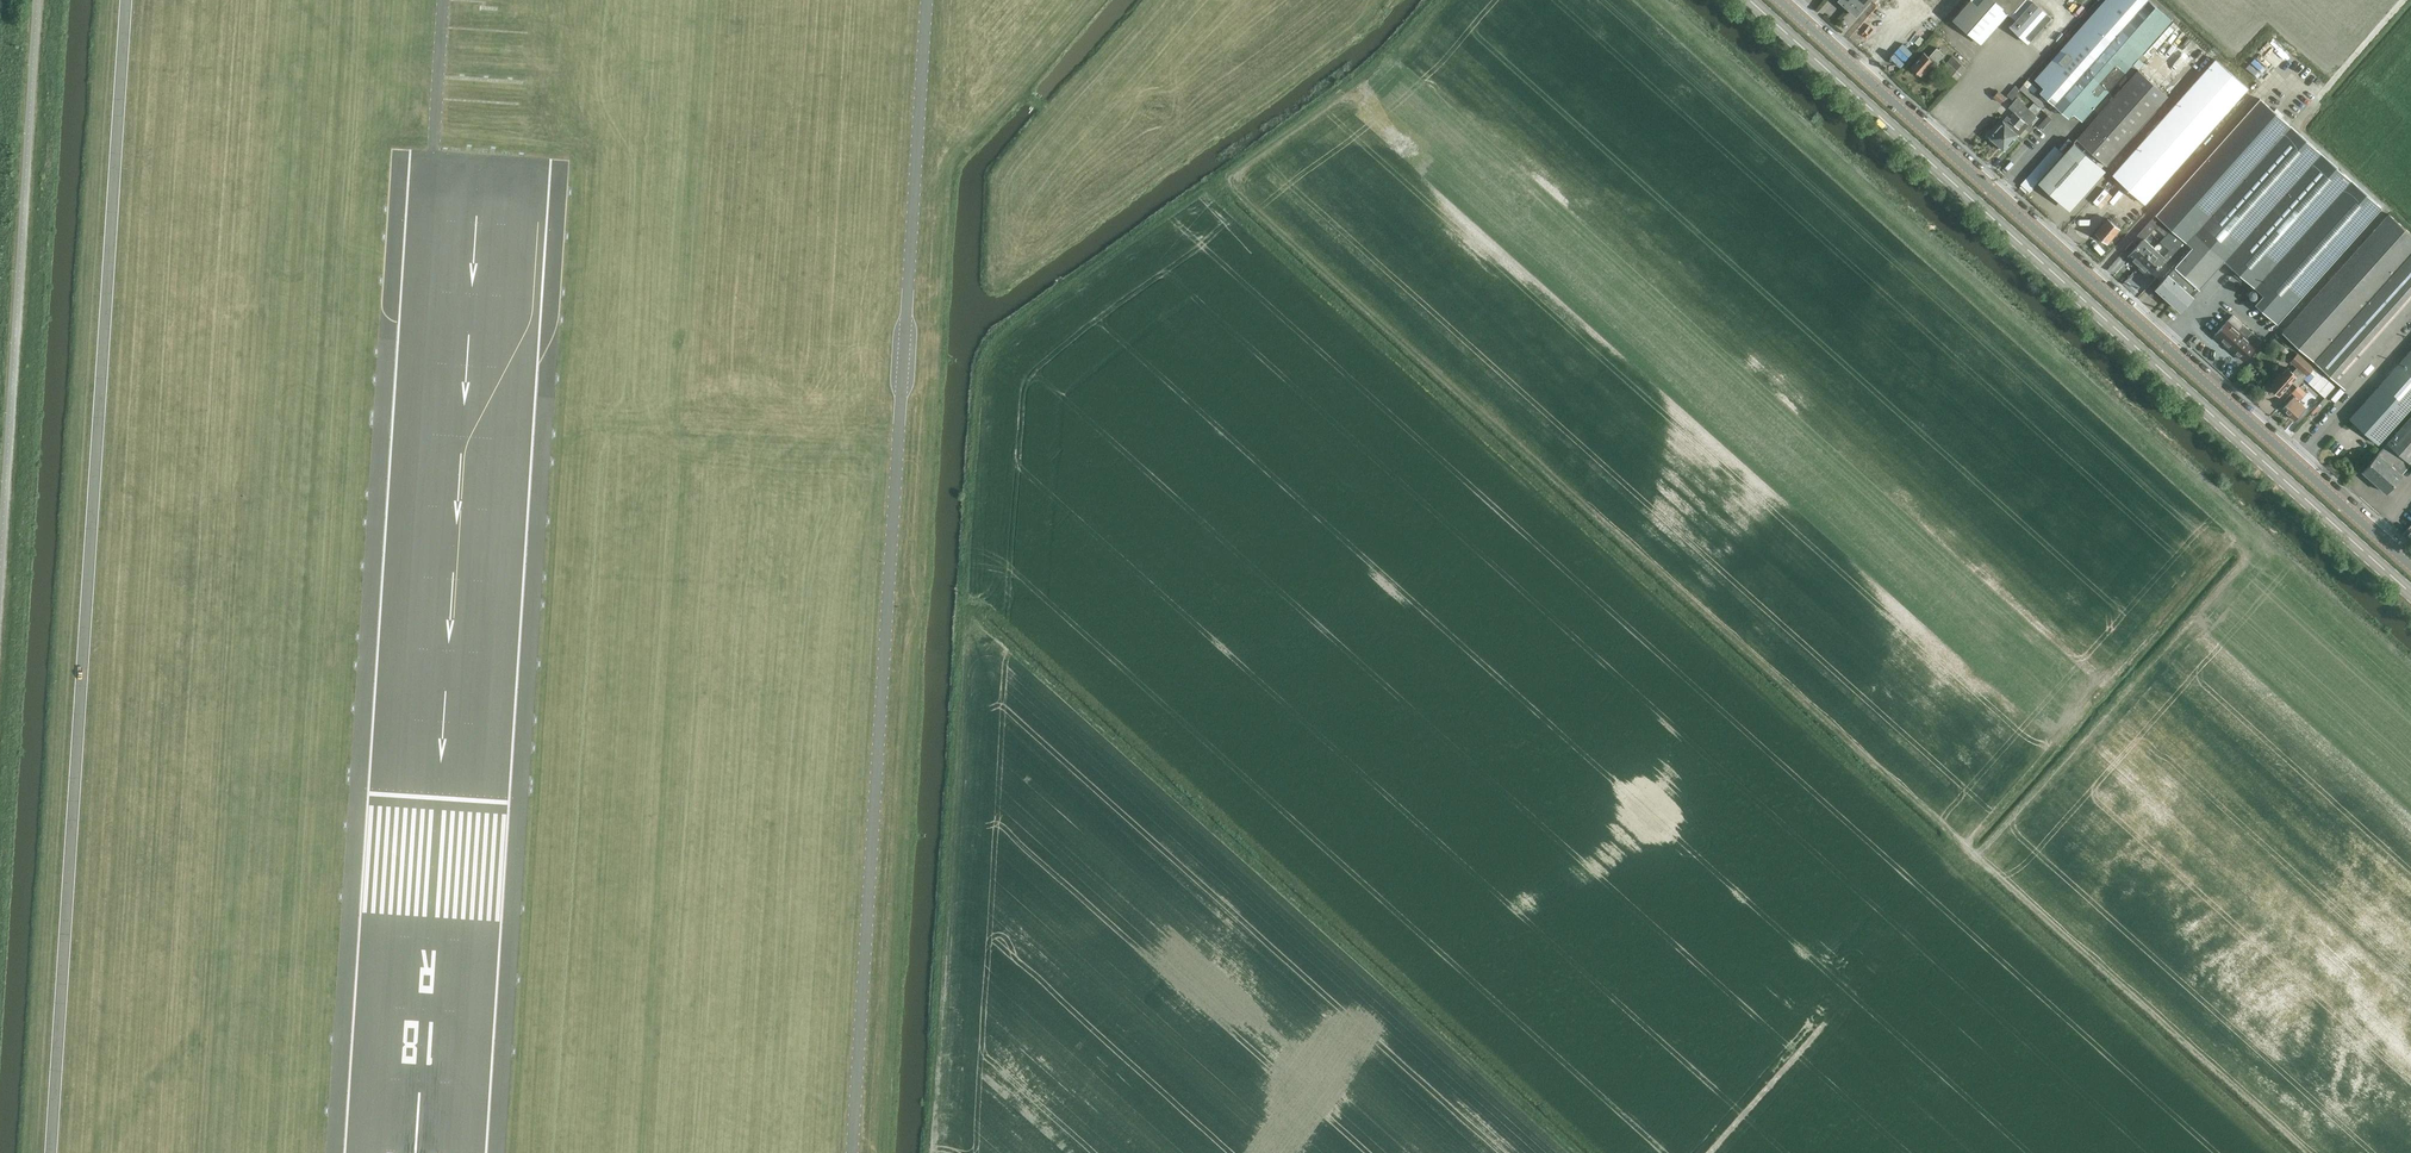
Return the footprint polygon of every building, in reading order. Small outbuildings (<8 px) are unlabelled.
[(1856,15),(1870,0),(1839,0),(1856,15)] [(1945,15),(1952,7),(1945,0),(1927,0),(1945,15)] [(1954,18),(1981,43),(2009,12),(2011,14),(2023,0),(1970,0),(1954,18)] [(2061,110),(2056,115),(2064,122),(2069,117),(2073,112),(2082,120),(2171,20),(2149,0),(2105,0),(2036,79),(2045,87),(2040,92),(2061,110)] [(2028,43),(2052,17),(2034,1),(2010,27),(2028,43)] [(2177,25),(2077,138),(2107,165),(2208,53),(2177,25)] [(1936,64),(1944,55),(1936,48),(1928,57),(1924,53),(1911,67),(1921,75),(1933,61),(1936,64)] [(1943,67),(1957,79),(1967,68),(1953,56),(1943,67)] [(2145,203),(2248,87),(2215,59),(2113,174),(2145,203)] [(1998,91),(1994,96),(2001,102),(2006,97),(1998,91)] [(1990,136),(1998,142),(2028,108),(2017,98),(2009,107),(2014,112),(2009,118),(2007,116),(2003,121),(1990,136)] [(2259,98),(2156,214),(2162,219),(2171,228),(2178,234),(2187,242),(2180,250),(2167,264),(2161,270),(2156,276),(2161,280),(2155,287),(2181,310),(2195,294),(2225,260),(2263,294),(2255,303),(2277,323),(2383,204),(2380,202),(2295,130),(2259,98)] [(2028,108),(1998,142),(2005,149),(2018,134),(2014,131),(2018,128),(2019,130),(2025,123),(2030,127),(2039,118),(2028,108)] [(2097,162),(2074,142),(2038,182),(2061,202),(2097,162)] [(2410,313),(2410,233),(2389,213),(2283,332),(2345,388),(2410,313)] [(2141,240),(2127,256),(2137,266),(2154,247),(2145,238),(2155,226),(2160,231),(2156,236),(2160,240),(2165,235),(2171,228),(2162,219),(2156,214),(2149,222),(2136,236),(2141,240)] [(2107,242),(2120,228),(2108,218),(2095,232),(2107,242)] [(2154,247),(2137,266),(2148,275),(2162,259),(2167,264),(2180,250),(2187,242),(2178,234),(2171,228),(2165,235),(2175,244),(2168,251),(2167,250),(2163,255),(2154,247)] [(2215,334),(2224,343),(2237,328),(2233,325),(2238,320),(2232,315),(2215,334)] [(2237,328),(2224,343),(2233,351),(2246,337),(2246,336),(2250,331),(2246,327),(2241,332),(2237,328)] [(2246,337),(2233,351),(2243,359),(2260,340),(2255,335),(2251,341),(2246,337)] [(2374,391),(2349,418),(2378,444),(2403,417),(2410,408),(2410,350),(2374,391)] [(2312,369),(2298,356),(2293,361),(2298,366),(2293,373),(2287,368),(2282,374),(2281,372),(2273,380),(2275,382),(2270,387),(2279,395),(2291,381),(2297,386),(2304,378),(2312,369)] [(2312,369),(2304,378),(2325,397),(2335,386),(2323,376),(2322,377),(2317,372),(2317,373),(2312,369)] [(2293,397),(2283,408),(2295,419),(2306,408),(2293,397)] [(2388,442),(2389,443),(2410,462),(2410,463),(2410,416),(2388,442)] [(2378,452),(2362,470),(2386,491),(2401,474),(2400,473),(2410,462),(2389,443),(2379,454),(2378,452)]
